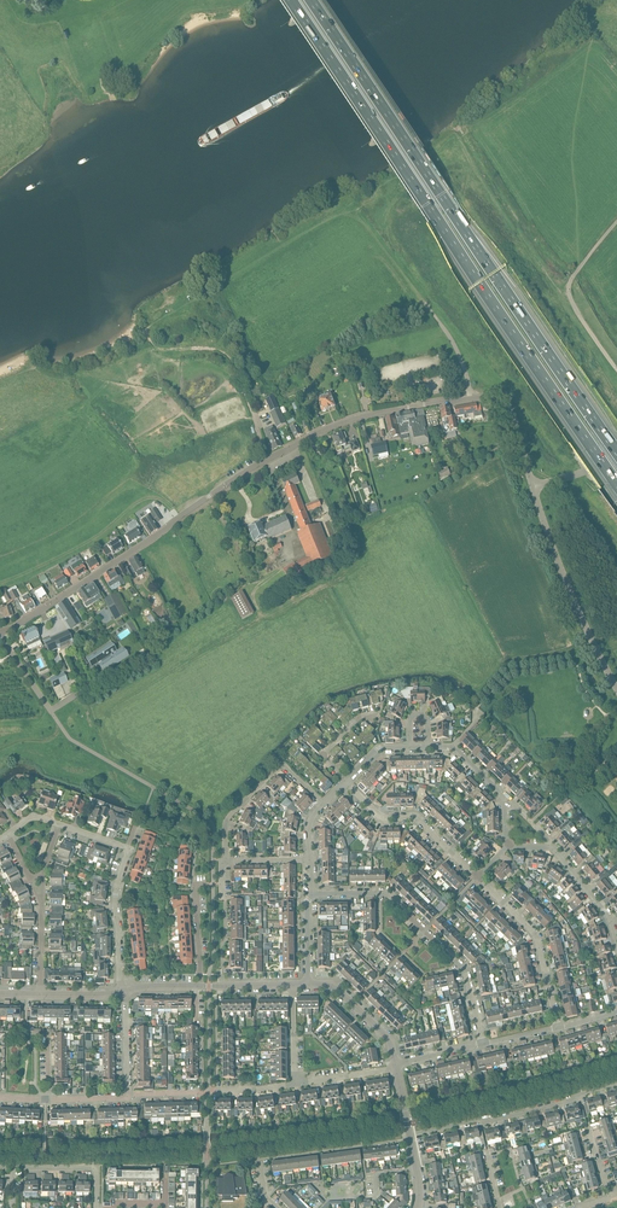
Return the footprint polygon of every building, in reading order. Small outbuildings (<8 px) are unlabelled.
[(318,3),(295,19),(295,20),(294,21),(294,22),(295,23),(295,24),(296,25),(297,25),(298,25),(299,25),(322,8),(322,7),(323,6),(323,5),(322,4),(321,3),(320,3),(319,3),(318,3)] [(398,125),(375,141),(375,142),(374,143),(374,144),(375,145),(375,146),(376,147),(377,147),(378,147),(379,146),(402,130),(402,129),(403,128),(403,127),(402,126),(402,125),(401,125),(400,124),(399,124),(398,125)] [(328,410),(330,409),(335,407),(330,395),(317,400),(322,412),(323,412),(324,412),(326,411),(327,410),(328,410)] [(273,396),(265,399),(268,405),(272,404),(275,411),(271,412),(270,413),(277,428),(286,424),(279,409),(273,396)] [(476,404),(454,408),(456,416),(464,414),(464,417),(464,419),(474,417),(475,417),(476,419),(477,419),(483,418),(482,415),(481,411),(478,411),(476,404)] [(440,409),(442,419),(443,424),(444,425),(447,424),(448,423),(449,423),(451,430),(457,429),(455,416),(452,416),(450,407),(440,409)] [(414,449),(421,448),(420,445),(429,443),(423,416),(425,416),(423,410),(414,411),(396,415),(400,435),(409,433),(412,447),(413,447),(414,449)] [(432,425),(436,425),(436,410),(426,410),(426,419),(426,421),(431,421),(432,425)] [(387,426),(389,436),(390,438),(400,435),(399,428),(397,428),(395,417),(392,418),(391,417),(387,418),(388,419),(387,419),(388,426),(387,426)] [(295,437),(302,434),(295,421),(288,425),(295,437)] [(274,430),(266,434),(273,450),(282,446),(274,430)] [(336,436),(333,437),(335,443),(334,444),(336,448),(337,452),(342,450),(343,450),(344,451),(351,449),(349,443),(346,445),(344,439),(347,438),(345,433),(342,434),(341,434),(339,434),(337,435),(336,436)] [(356,440),(349,443),(351,449),(353,452),(360,450),(356,440)] [(373,445),(371,445),(373,455),(379,454),(379,459),(389,457),(388,454),(388,452),(386,442),(381,443),(373,445)] [(282,482),(285,491),(296,487),(300,485),(297,477),(282,482)] [(285,491),(301,531),(312,527),(296,487),(285,491)] [(319,500),(306,505),(308,511),(321,506),(319,500)] [(368,507),(370,514),(378,511),(375,504),(368,507)] [(150,535),(158,530),(154,523),(156,521),(157,522),(161,519),(154,509),(150,512),(151,513),(148,515),(140,520),(150,535)] [(292,530),(286,516),(263,526),(262,522),(248,528),(255,543),(260,540),(261,541),(265,540),(264,538),(268,537),(269,540),(292,530)] [(136,523),(129,527),(132,531),(130,533),(130,532),(124,536),(129,544),(141,537),(139,533),(142,531),(142,532),(135,521),(136,523)] [(310,555),(283,570),(290,582),(301,575),(300,573),(314,565),(333,557),(320,524),(312,527),(301,531),(310,555)] [(107,545),(107,546),(101,550),(106,557),(112,553),(113,555),(123,548),(122,546),(125,544),(122,540),(119,542),(117,539),(107,545)] [(280,543),(272,546),(276,553),(279,552),(278,550),(282,548),(280,543)] [(91,572),(99,567),(94,558),(85,563),(91,572)] [(132,573),(134,572),(135,573),(136,572),(138,577),(144,573),(142,569),(143,569),(141,565),(140,564),(136,558),(129,562),(132,568),(130,569),(129,568),(124,570),(130,581),(135,578),(132,573)] [(81,560),(71,567),(73,571),(77,578),(86,572),(82,565),(84,564),(81,560)] [(69,568),(63,572),(68,578),(73,575),(69,568)] [(118,577),(114,571),(107,575),(106,574),(104,575),(103,577),(111,592),(124,584),(120,576),(118,577)] [(45,574),(39,578),(42,584),(48,580),(45,574)] [(54,583),(58,590),(68,584),(62,574),(54,579),(56,581),(54,583)] [(77,593),(77,594),(84,604),(86,607),(90,605),(88,601),(99,594),(92,584),(81,591),(80,590),(78,592),(77,593)] [(9,593),(13,601),(18,598),(14,590),(17,589),(16,586),(8,591),(9,593)] [(34,593),(39,601),(47,596),(42,589),(34,593)] [(3,594),(3,596),(7,602),(11,600),(7,592),(3,594)] [(241,592),(231,598),(243,620),(253,614),(241,592)] [(22,598),(24,602),(20,605),(26,613),(35,607),(27,595),(22,598)] [(69,606),(66,601),(57,606),(58,607),(65,617),(63,618),(64,620),(70,630),(71,630),(70,630),(78,624),(74,618),(76,617),(69,606)] [(125,614),(118,601),(109,606),(113,612),(117,610),(121,616),(125,614)] [(78,611),(83,608),(78,602),(73,605),(78,611)] [(10,617),(13,616),(10,607),(5,609),(4,606),(0,607),(0,609),(2,615),(4,614),(5,619),(10,617)] [(140,639),(131,621),(126,625),(137,641),(140,639)] [(40,640),(34,628),(21,634),(27,647),(33,644),(32,644),(40,640)] [(51,641),(45,644),(44,644),(49,653),(56,649),(57,652),(74,644),(74,645),(74,644),(68,631),(58,636),(50,639),(51,641)] [(112,643),(86,660),(91,666),(100,660),(102,663),(99,665),(103,672),(125,658),(120,651),(111,657),(109,654),(116,650),(112,643)] [(60,684),(67,681),(64,674),(57,677),(60,684)] [(57,677),(50,680),(53,687),(60,684),(57,677)] [(407,688),(400,692),(402,695),(404,698),(405,699),(405,698),(407,696),(408,698),(411,698),(411,699),(411,702),(418,702),(418,691),(418,686),(413,686),(413,688),(407,688)] [(422,691),(418,691),(418,702),(425,702),(425,696),(429,696),(430,697),(431,695),(431,690),(429,688),(422,688),(422,691)] [(375,691),(370,693),(371,695),(371,696),(372,698),(372,700),(373,703),(374,705),(380,703),(383,698),(382,697),(386,696),(387,690),(385,689),(384,691),(376,694),(375,691)] [(361,698),(355,699),(358,709),(368,706),(368,705),(373,703),(372,700),(372,698),(371,696),(368,697),(368,699),(367,700),(366,696),(365,694),(360,696),(361,698)] [(393,707),(404,712),(406,705),(401,703),(402,700),(394,696),(392,702),(395,704),(393,707)] [(435,702),(430,705),(433,712),(443,707),(441,703),(444,702),(441,696),(434,699),(435,702)] [(333,708),(333,709),(335,711),(336,711),(348,723),(352,719),(348,716),(351,712),(353,711),(358,709),(355,699),(352,698),(351,701),(350,701),(350,703),(350,705),(352,705),(352,706),(349,706),(344,712),(340,708),(340,705),(337,705),(336,705),(333,705),(333,708)] [(443,707),(433,712),(436,718),(441,716),(443,719),(445,718),(450,716),(449,712),(450,712),(449,709),(447,705),(443,707)] [(393,707),(389,706),(388,710),(388,711),(386,716),(393,720),(395,716),(401,719),(404,712),(393,707)] [(329,712),(326,716),(333,723),(337,720),(344,727),(348,723),(335,711),(333,709),(329,712)] [(324,722),(320,726),(329,734),(333,731),(329,727),(333,723),(326,716),(322,720),(324,722)] [(437,731),(448,731),(448,727),(451,727),(451,720),(443,720),(443,724),(437,724),(437,731)] [(388,728),(388,732),(400,732),(400,725),(393,725),(393,721),(385,721),(385,728),(388,728)] [(364,733),(363,735),(370,742),(374,738),(370,734),(374,731),(366,723),(363,727),(364,729),(364,730),(364,732),(364,733)] [(311,731),(318,739),(325,731),(322,727),(318,731),(314,727),(311,731)] [(303,739),(312,747),(318,753),(322,750),(314,742),(318,739),(311,731),(303,739)] [(370,742),(363,735),(359,738),(352,731),(348,735),(352,739),(354,741),(359,746),(363,742),(366,746),(370,742)] [(448,731),(437,731),(437,739),(443,738),(443,742),(452,742),(452,735),(449,736),(448,731)] [(400,739),(400,732),(388,732),(388,736),(385,736),(385,743),(394,743),(393,739),(400,739)] [(462,743),(467,748),(475,740),(468,732),(459,741),(462,744),(462,743)] [(475,740),(467,748),(472,753),(474,755),(483,747),(485,744),(478,737),(475,740)] [(290,752),(289,753),(296,761),(298,759),(301,756),(301,755),(308,748),(301,741),(290,752)] [(352,746),(348,750),(355,757),(359,753),(355,750),(359,746),(354,741),(350,745),(352,746)] [(330,754),(334,758),(338,755),(340,757),(344,753),(337,746),(330,754)] [(483,747),(474,755),(477,758),(477,757),(482,762),(490,754),(483,747)] [(352,761),(355,757),(348,750),(344,754),(352,761)] [(296,761),(294,763),(298,767),(302,763),(305,767),(309,763),(313,759),(316,756),(314,754),(311,758),(309,756),(305,759),(301,756),(298,759),(296,761)] [(489,770),(493,766),(497,761),(490,754),(482,762),(487,767),(486,767),(489,770)] [(309,763),(305,767),(309,770),(305,774),(306,775),(306,776),(307,778),(309,777),(309,778),(313,774),(317,770),(313,767),(317,763),(315,761),(318,758),(316,756),(313,759),(309,763)] [(502,756),(497,761),(493,766),(489,770),(491,772),(492,772),(496,776),(505,768),(500,764),(501,764),(505,760),(502,756)] [(441,771),(444,772),(448,761),(442,761),(442,757),(436,757),(436,769),(441,769),(441,771)] [(397,769),(397,758),(390,758),(390,767),(387,768),(389,772),(391,772),(391,769),(397,769)] [(387,773),(389,772),(387,768),(384,761),(381,765),(378,763),(373,768),(382,776),(386,772),(387,773)] [(447,771),(451,775),(459,767),(455,762),(452,765),(448,761),(444,772),(446,773),(447,771)] [(313,774),(309,778),(313,782),(315,780),(318,779),(321,782),(324,778),(329,773),(325,770),(322,773),(320,771),(322,769),(320,767),(318,769),(317,770),(313,774)] [(451,775),(449,777),(454,782),(455,781),(457,783),(457,784),(463,777),(461,775),(463,773),(464,771),(459,767),(451,775)] [(377,780),(382,776),(373,768),(369,772),(377,780)] [(505,768),(496,776),(501,781),(501,782),(503,784),(508,780),(512,775),(505,768)] [(369,772),(364,777),(373,785),(377,780),(369,772)] [(324,778),(321,782),(324,785),(321,789),(325,793),(332,785),(328,782),(332,777),(329,773),(324,778)] [(508,780),(503,784),(506,786),(511,791),(519,782),(512,775),(508,780)] [(277,776),(272,781),(280,789),(283,786),(285,788),(290,783),(284,777),(282,780),(277,776)] [(466,780),(463,777),(457,784),(457,783),(454,787),(457,789),(458,787),(463,792),(464,791),(465,791),(474,781),(469,776),(466,780)] [(368,790),(373,785),(364,777),(359,782),(362,784),(359,788),(366,795),(369,791),(368,790)] [(272,781),(267,786),(271,790),(269,793),(271,795),(275,799),(279,794),(277,792),(280,789),(272,781)] [(466,789),(465,791),(469,795),(467,798),(470,800),(472,798),(478,792),(479,791),(476,788),(477,787),(479,786),(474,781),(466,789)] [(516,796),(518,798),(522,794),(526,790),(529,787),(526,784),(524,787),(519,782),(511,791),(516,795),(516,796)] [(416,796),(413,796),(413,799),(419,799),(419,797),(423,789),(420,788),(419,787),(416,796)] [(419,797),(419,799),(424,801),(420,804),(420,805),(424,810),(433,801),(430,799),(428,797),(425,793),(426,790),(423,789),(419,797)] [(302,797),(299,800),(308,808),(313,803),(308,798),(311,796),(305,790),(300,794),(302,797)] [(526,790),(522,794),(518,798),(520,801),(521,800),(526,805),(534,797),(526,790)] [(262,791),(257,796),(265,804),(268,801),(271,805),(276,800),(275,799),(271,795),(268,797),(262,791)] [(478,792),(472,798),(474,800),(476,799),(481,804),(489,795),(484,791),(482,792),(480,794),(478,792)] [(43,792),(39,804),(44,806),(44,807),(53,810),(58,797),(43,792)] [(534,797),(526,805),(530,809),(530,810),(533,813),(537,808),(539,807),(544,801),(537,794),(534,797)] [(489,795),(481,804),(485,808),(481,812),(481,813),(495,807),(492,802),(494,800),(489,795)] [(9,798),(3,803),(8,810),(10,808),(14,814),(20,809),(21,810),(28,805),(21,796),(13,803),(9,798)] [(257,796),(252,801),(258,807),(255,810),(262,814),(265,811),(262,807),(265,804),(257,796)] [(343,798),(338,802),(347,811),(352,806),(343,798)] [(66,808),(64,814),(75,817),(76,813),(80,815),(81,811),(84,803),(74,799),(72,804),(70,804),(68,803),(66,808)] [(285,799),(280,804),(287,808),(294,812),(298,809),(303,813),(308,808),(299,800),(296,803),(294,801),(292,803),(291,804),(285,799)] [(433,801),(424,810),(429,814),(437,806),(433,801)] [(338,802),(334,807),(342,815),(347,811),(338,802)] [(437,806),(429,814),(434,819),(442,810),(437,806)] [(91,814),(88,822),(98,826),(102,817),(106,818),(108,810),(101,807),(100,812),(94,810),(92,814),(91,814)] [(334,807),(329,812),(338,820),(342,815),(334,807)] [(481,813),(479,814),(479,819),(487,819),(499,819),(499,812),(497,812),(494,812),(494,811),(496,810),(495,807),(481,813)] [(287,808),(285,818),(288,819),(287,823),(298,826),(300,819),(293,817),(294,812),(287,808)] [(549,819),(543,823),(548,829),(559,819),(562,817),(558,812),(557,813),(553,809),(544,816),(546,818),(547,817),(549,816),(550,818),(549,819)] [(117,832),(119,825),(125,827),(129,815),(124,813),(123,816),(113,813),(113,811),(110,810),(108,815),(111,816),(107,829),(117,832)] [(246,810),(242,816),(253,821),(255,817),(259,819),(260,820),(261,820),(264,816),(262,814),(255,810),(253,814),(246,810)] [(442,810),(434,819),(438,823),(447,815),(442,810)] [(326,818),(324,824),(334,828),(335,826),(334,825),(339,821),(338,820),(329,812),(325,817),(326,818)] [(368,815),(363,820),(364,821),(356,829),(361,834),(369,825),(365,822),(370,817),(368,815)] [(438,823),(443,828),(451,819),(447,815),(438,823)] [(242,816),(239,822),(247,826),(245,830),(253,832),(255,827),(257,823),(253,821),(242,816)] [(363,820),(359,816),(351,825),(356,829),(364,821),(363,820)] [(443,828),(448,833),(458,822),(453,817),(451,819),(443,828)] [(563,824),(559,819),(548,829),(552,834),(559,828),(561,831),(570,823),(568,820),(563,824)] [(283,827),(281,834),(289,835),(290,831),(296,833),(298,826),(287,823),(284,822),(283,827)] [(452,837),(461,829),(463,827),(458,822),(448,833),(452,837)] [(570,830),(574,827),(571,823),(570,823),(561,831),(563,834),(556,839),(561,844),(573,834),(570,830)] [(321,830),(319,830),(319,837),(331,837),(334,837),(334,831),(333,831),(334,828),(324,824),(321,830)] [(369,825),(361,834),(366,839),(374,830),(369,825)] [(499,832),(499,825),(487,825),(487,832),(486,832),(486,836),(494,836),(494,832),(499,832)] [(399,842),(401,842),(406,830),(400,831),(400,828),(393,828),(394,840),(399,840),(399,842)] [(463,841),(471,833),(469,830),(467,832),(465,833),(461,829),(452,837),(457,842),(461,838),(463,841)] [(245,835),(236,835),(237,841),(248,841),(248,837),(253,837),(253,832),(245,830),(245,835)] [(406,830),(401,842),(403,843),(405,841),(409,845),(417,836),(412,832),(410,834),(406,830)] [(154,840),(155,835),(145,831),(144,836),(154,840)] [(573,834),(561,844),(565,850),(572,844),(574,847),(582,840),(584,839),(577,831),(573,834)] [(281,834),(281,842),(284,842),(284,846),(296,846),(296,839),(289,839),(289,835),(281,834)] [(154,840),(144,836),(143,836),(142,842),(152,845),(152,844),(154,840)] [(350,836),(346,839),(349,847),(355,840),(350,836)] [(421,840),(417,836),(409,845),(407,847),(411,852),(414,849),(422,841),(421,840)] [(425,839),(424,837),(421,840),(422,841),(414,849),(418,854),(427,845),(423,842),(425,839)] [(478,848),(487,856),(492,851),(487,847),(490,844),(491,846),(495,843),(485,837),(476,846),(478,848)] [(60,844),(58,850),(70,854),(73,855),(75,850),(73,849),(75,844),(64,840),(63,843),(64,844),(64,845),(60,844)] [(576,849),(569,855),(574,860),(583,853),(579,847),(585,842),(582,840),(574,847),(576,849)] [(42,841),(37,857),(43,859),(48,843),(42,841)] [(248,841),(237,841),(237,848),(245,848),(245,852),(253,852),(253,846),(253,841),(248,841)] [(141,844),(140,847),(150,850),(151,846),(154,847),(155,845),(152,844),(152,845),(142,842),(141,844)] [(87,846),(82,844),(78,856),(83,857),(87,846)] [(421,861),(423,858),(431,850),(430,849),(427,845),(418,854),(416,857),(421,861)] [(9,855),(7,849),(5,850),(3,846),(0,848),(0,859),(9,855)] [(102,849),(94,846),(93,849),(90,848),(86,858),(97,862),(102,849)] [(284,851),(279,851),(279,857),(290,857),(290,853),(296,853),(296,846),(284,846),(284,851)] [(140,847),(137,855),(142,856),(143,854),(148,855),(150,850),(140,847)] [(428,863),(436,855),(432,851),(435,848),(433,847),(430,849),(431,850),(423,858),(428,863)] [(487,856),(478,848),(475,852),(473,850),(468,854),(474,860),(477,857),(481,862),(487,856)] [(102,849),(97,862),(108,866),(111,856),(108,854),(109,851),(102,849)] [(179,860),(184,860),(184,857),(190,858),(190,852),(180,851),(180,850),(177,849),(176,850),(176,856),(177,857),(176,857),(176,860),(179,860)] [(71,859),(72,859),(73,855),(70,854),(58,850),(56,855),(58,856),(56,863),(67,867),(70,860),(71,860),(71,859)] [(523,868),(528,868),(528,859),(524,859),(524,853),(517,853),(513,853),(513,854),(512,855),(513,857),(513,861),(515,861),(517,864),(517,865),(523,865),(523,868)] [(532,859),(528,859),(528,868),(532,868),(532,865),(538,866),(540,855),(534,853),(532,859)] [(583,853),(574,860),(578,865),(585,860),(587,862),(594,857),(591,854),(587,858),(583,853)] [(135,860),(146,863),(147,858),(150,859),(151,856),(148,855),(143,854),(142,856),(137,855),(135,860)] [(1,870),(12,865),(11,862),(9,863),(9,862),(12,860),(9,855),(0,859),(0,863),(1,865),(0,865),(0,867),(1,870)] [(427,864),(434,871),(440,865),(437,863),(441,859),(436,855),(428,863),(427,864)] [(546,856),(540,855),(538,866),(543,867),(542,870),(546,871),(548,868),(550,863),(545,861),(546,856)] [(589,865),(583,871),(587,876),(596,868),(600,865),(602,864),(595,856),(594,857),(587,862),(589,865)] [(179,860),(178,865),(189,866),(190,858),(184,857),(184,860),(179,860)] [(144,867),(146,863),(135,860),(134,865),(144,868),(144,867)] [(503,862),(498,868),(506,876),(509,878),(512,875),(516,870),(516,869),(518,868),(514,862),(511,865),(510,864),(508,867),(503,862)] [(445,863),(438,871),(442,876),(450,868),(445,863)] [(12,868),(13,867),(12,865),(1,870),(4,874),(5,873),(8,878),(18,873),(16,867),(12,869),(12,868)] [(50,874),(50,880),(62,880),(62,875),(63,875),(63,870),(64,868),(55,865),(53,870),(52,870),(51,874),(50,874)] [(144,868),(134,865),(132,870),(142,873),(147,875),(148,871),(146,871),(147,868),(144,867),(144,868)] [(188,874),(189,866),(178,865),(178,870),(183,871),(183,874),(188,874)] [(596,886),(600,892),(609,884),(612,882),(609,878),(616,871),(616,866),(616,865),(607,873),(600,878),(602,881),(598,884),(596,886)] [(551,871),(548,868),(546,871),(543,876),(547,879),(549,876),(553,879),(560,870),(555,866),(551,871)] [(450,868),(442,876),(440,878),(445,883),(455,873),(456,874),(458,871),(456,869),(454,872),(450,868)] [(506,876),(498,868),(493,873),(497,878),(495,880),(501,886),(505,881),(503,879),(506,876)] [(596,868),(587,876),(591,881),(598,876),(600,878),(607,873),(604,870),(600,874),(596,868)] [(142,874),(142,873),(132,870),(130,875),(140,879),(142,874)] [(177,879),(188,880),(188,874),(183,874),(183,871),(178,870),(177,873),(177,879)] [(378,870),(379,882),(385,882),(385,881),(389,881),(390,877),(385,877),(385,870),(378,870)] [(553,879),(551,882),(558,888),(565,881),(562,878),(565,874),(560,870),(553,879)] [(8,884),(11,888),(21,883),(20,880),(18,881),(18,880),(21,878),(18,873),(8,878),(10,883),(8,884)] [(450,887),(452,885),(459,877),(456,874),(455,873),(445,883),(450,887)] [(130,875),(128,880),(138,884),(140,879),(130,875)] [(390,877),(389,881),(391,883),(390,884),(395,889),(403,880),(398,875),(393,881),(390,877)] [(92,891),(95,892),(106,894),(107,886),(104,885),(105,881),(97,880),(98,877),(94,877),(92,891)] [(464,882),(459,877),(452,885),(457,890),(455,891),(458,894),(460,891),(457,889),(464,882)] [(569,879),(565,881),(558,888),(557,888),(564,896),(566,894),(571,890),(568,887),(573,884),(569,879)] [(50,880),(50,886),(53,886),(53,888),(51,888),(51,890),(63,890),(63,886),(61,886),(62,880),(50,880)] [(400,893),(408,885),(403,880),(395,889),(400,893)] [(600,892),(604,897),(611,891),(613,894),(616,891),(616,886),(616,887),(612,882),(609,884),(600,892)] [(14,891),(17,896),(27,891),(25,886),(21,887),(21,886),(22,885),(21,883),(11,888),(13,892),(14,891)] [(519,884),(517,886),(512,892),(514,894),(512,896),(517,901),(525,893),(521,890),(523,888),(519,884)] [(400,893),(405,898),(413,890),(408,885),(400,893)] [(571,890),(566,894),(570,898),(567,900),(570,904),(577,898),(575,895),(579,892),(575,887),(571,890)] [(49,894),(49,900),(61,901),(61,895),(63,895),(63,890),(51,890),(51,893),(53,893),(53,894),(49,894)] [(418,895),(413,890),(405,898),(410,903),(418,895)] [(470,892),(467,890),(461,897),(463,900),(465,898),(469,902),(477,895),(472,890),(470,892)] [(27,891),(17,896),(19,901),(17,902),(20,906),(21,908),(31,906),(30,901),(29,899),(27,899),(27,898),(30,897),(27,891)] [(609,902),(613,907),(616,904),(616,891),(613,894),(616,897),(609,902)] [(105,902),(106,894),(95,892),(95,896),(91,896),(90,904),(101,905),(102,901),(105,902)] [(527,906),(531,902),(533,900),(531,897),(530,898),(525,893),(517,901),(522,906),(525,903),(527,906)] [(410,903),(415,908),(423,900),(418,895),(410,903)] [(477,895),(469,902),(467,905),(472,909),(482,899),(483,900),(485,898),(483,896),(481,898),(477,895)] [(577,898),(570,904),(568,906),(575,914),(577,912),(583,907),(580,904),(585,900),(581,895),(577,898)] [(236,900),(231,900),(231,907),(242,907),(246,907),(246,896),(236,897),(236,900)] [(173,909),(177,908),(188,908),(187,897),(172,898),(173,909)] [(475,915),(479,912),(486,904),(483,900),(482,899),(472,909),(471,910),(475,915)] [(531,914),(538,906),(541,904),(536,899),(526,909),(531,914)] [(49,900),(49,907),(53,907),(53,908),(51,908),(51,911),(63,911),(63,906),(61,906),(61,901),(49,900)] [(415,908),(420,913),(428,905),(423,900),(415,908)] [(320,915),(318,915),(318,919),(327,919),(327,916),(327,904),(320,904),(320,915)] [(484,916),(491,908),(486,904),(479,912),(484,916)] [(433,909),(428,905),(420,913),(425,917),(433,909)] [(22,914),(22,919),(34,920),(34,914),(30,913),(31,912),(32,912),(32,909),(31,906),(21,908),(21,909),(20,909),(20,914),(22,914)] [(531,914),(535,919),(543,911),(538,906),(531,914)] [(577,912),(579,915),(582,920),(585,918),(595,912),(591,907),(586,909),(584,906),(583,907),(577,912)] [(188,908),(177,908),(177,914),(174,914),(175,917),(178,917),(183,916),(183,913),(188,913),(188,908)] [(95,917),(96,922),(106,920),(106,913),(102,913),(102,909),(91,910),(92,918),(95,917)] [(425,917),(430,922),(438,914),(433,909),(425,917)] [(140,919),(139,916),(138,910),(128,912),(128,917),(134,916),(134,919),(140,919)] [(497,914),(493,910),(485,918),(490,923),(498,915),(499,916),(501,913),(499,911),(497,914)] [(49,915),(49,921),(61,921),(61,915),(63,915),(63,911),(51,911),(51,913),(53,913),(53,915),(49,915)] [(540,923),(548,915),(543,911),(535,919),(540,923)] [(595,912),(585,918),(588,923),(585,924),(587,928),(595,924),(593,920),(598,917),(595,912)] [(178,922),(189,921),(188,916),(188,913),(183,913),(183,916),(178,917),(178,922)] [(490,923),(487,926),(492,931),(495,927),(503,919),(502,919),(503,918),(501,917),(500,917),(499,916),(498,915),(490,923)] [(552,920),(548,915),(540,923),(545,928),(552,920)] [(134,916),(128,917),(129,925),(140,923),(140,919),(134,919),(134,916)] [(433,925),(438,930),(446,922),(441,917),(433,925)] [(20,925),(20,930),(32,930),(32,927),(30,927),(30,926),(34,926),(34,920),(22,919),(22,925),(20,925)] [(495,927),(492,931),(496,935),(497,935),(500,932),(507,924),(508,925),(511,922),(509,920),(506,923),(503,919),(495,927)] [(106,920),(96,922),(92,922),(93,934),(104,932),(104,929),(107,928),(106,920)] [(49,921),(49,927),(53,927),(53,928),(51,928),(51,931),(63,931),(63,926),(61,926),(61,921),(49,921)] [(189,929),(189,921),(178,922),(178,927),(184,927),(184,930),(189,929)] [(438,930),(443,935),(451,927),(446,922),(438,930)] [(360,925),(359,925),(359,932),(364,932),(366,932),(366,938),(371,936),(374,935),(374,932),(375,932),(375,924),(364,925),(360,925)] [(500,932),(497,935),(501,939),(504,936),(512,928),(508,925),(507,924),(500,932)] [(549,932),(547,933),(549,939),(559,937),(563,936),(561,929),(558,924),(548,929),(549,932)] [(595,924),(587,928),(589,932),(590,937),(605,933),(604,932),(606,932),(604,926),(597,928),(595,924)] [(176,936),(179,935),(190,935),(189,929),(184,930),(184,927),(178,927),(179,930),(175,930),(176,936)] [(443,935),(448,940),(456,931),(451,927),(443,935)] [(141,929),(130,931),(131,937),(142,935),(141,931),(144,930),(144,928),(141,928),(141,929)] [(512,928),(504,936),(509,941),(516,933),(517,934),(518,934),(520,931),(518,929),(516,932),(512,928)] [(22,934),(22,940),(34,940),(34,934),(30,934),(30,932),(32,932),(32,930),(20,930),(20,934),(22,934)] [(49,935),(49,941),(61,941),(61,936),(63,936),(63,931),(51,931),(51,933),(52,933),(52,935),(49,935)] [(448,940),(453,944),(461,936),(456,931),(448,940)] [(510,949),(515,947),(525,941),(521,938),(518,934),(517,934),(516,933),(509,941),(507,943),(510,949)] [(592,942),(586,944),(587,948),(593,947),(602,944),(601,940),(606,939),(605,933),(590,937),(592,942)] [(96,935),(91,935),(91,940),(94,939),(94,945),(95,945),(99,945),(110,945),(110,938),(104,938),(104,935),(96,935)] [(142,935),(131,937),(132,944),(137,944),(137,941),(142,940),(142,935)] [(190,935),(179,935),(179,941),(176,941),(176,944),(179,944),(185,943),(185,940),(190,940),(190,935)] [(371,936),(364,939),(369,945),(374,950),(382,941),(377,936),(377,937),(374,935),(371,936)] [(453,944),(458,949),(465,941),(461,936),(453,944)] [(550,946),(561,943),(559,937),(549,939),(550,946)] [(34,940),(22,940),(22,945),(20,945),(20,950),(32,950),(32,948),(30,948),(30,946),(34,946),(34,940)] [(137,944),(132,944),(132,949),(143,948),(143,943),(146,943),(145,940),(142,940),(137,941),(137,944)] [(191,948),(190,940),(185,940),(185,943),(179,944),(180,948),(191,948)] [(49,941),(49,947),(52,947),(52,949),(51,949),(50,951),(62,952),(66,952),(66,947),(62,947),(61,947),(61,941),(49,941)] [(382,941),(374,950),(379,954),(387,946),(382,941)] [(458,949),(462,954),(470,946),(465,941),(458,949)] [(528,954),(531,953),(531,951),(527,952),(526,946),(525,941),(515,947),(517,955),(528,953),(528,954)] [(561,943),(550,946),(552,952),(562,949),(566,949),(565,942),(561,943)] [(470,946),(462,954),(467,959),(475,951),(478,948),(474,943),(471,947),(470,946)] [(598,950),(599,955),(604,954),(610,952),(609,946),(603,947),(602,944),(593,947),(594,951),(598,950)] [(387,946),(379,954),(384,959),(392,951),(387,946)] [(191,948),(180,948),(180,953),(177,953),(177,956),(180,956),(180,954),(191,954),(191,948)] [(475,951),(467,959),(473,964),(473,963),(476,965),(484,961),(480,957),(481,956),(480,955),(483,953),(478,948),(476,951),(475,951)] [(564,956),(562,949),(552,952),(553,958),(564,956)] [(95,952),(93,952),(94,952),(94,958),(93,958),(93,962),(104,962),(104,958),(110,958),(110,951),(99,951),(95,952)] [(392,951),(384,959),(389,964),(397,956),(392,951)] [(144,954),(133,955),(134,961),(145,959),(144,955),(147,954),(147,952),(144,952),(144,954)] [(529,959),(528,954),(528,953),(517,955),(518,962),(529,959)] [(605,957),(604,954),(599,955),(595,956),(597,961),(600,960),(602,965),(613,962),(611,956),(605,957)] [(553,958),(555,965),(565,962),(564,956),(553,958)] [(392,967),(397,972),(405,964),(400,959),(392,967)] [(529,959),(518,962),(520,968),(530,966),(531,967),(534,966),(534,964),(530,964),(529,959)] [(341,974),(349,966),(344,961),(343,962),(336,969),(341,974)] [(476,968),(475,968),(477,975),(488,973),(486,966),(485,966),(484,961),(476,965),(476,968)] [(104,962),(93,962),(93,966),(97,966),(97,972),(108,972),(108,965),(104,965),(104,962)] [(241,962),(230,962),(230,969),(233,969),(233,973),(246,972),(246,962),(241,962)] [(555,965),(556,971),(567,969),(565,962),(555,965)] [(598,966),(601,976),(609,974),(610,973),(609,970),(616,968),(614,962),(613,962),(602,965),(598,966)] [(4,967),(4,973),(7,973),(7,979),(11,979),(11,980),(11,981),(18,981),(18,972),(11,972),(12,963),(4,963),(4,967)] [(282,969),(282,972),(293,972),(293,969),(294,969),(294,963),(283,963),(283,969),(282,969)] [(397,972),(395,974),(400,979),(402,977),(410,968),(405,964),(397,972)] [(341,974),(346,979),(354,971),(349,966),(341,974)] [(532,972),(531,967),(530,966),(520,968),(521,974),(532,972)] [(18,972),(18,981),(24,981),(24,979),(28,979),(28,978),(31,978),(32,968),(28,968),(28,967),(24,967),(24,968),(24,972),(18,972)] [(402,977),(407,981),(415,973),(410,968),(402,977)] [(44,971),(44,978),(45,978),(46,978),(46,979),(48,980),(48,982),(54,982),(55,972),(52,971),(49,969),(48,969),(47,969),(46,969),(45,969),(45,970),(45,971),(44,971)] [(351,984),(359,976),(354,971),(346,979),(351,984)] [(569,978),(567,971),(557,973),(558,980),(569,978)] [(97,979),(94,979),(94,984),(104,983),(104,979),(108,979),(108,972),(97,972),(97,979)] [(532,972),(521,974),(518,975),(520,982),(523,981),(533,978),(534,980),(537,979),(536,976),(533,977),(532,972)] [(420,978),(415,973),(407,981),(412,986),(417,981),(421,985),(422,981),(419,979),(420,978)] [(453,973),(446,975),(448,986),(455,984),(453,973)] [(477,975),(478,982),(489,979),(488,973),(477,975)] [(606,985),(616,982),(616,981),(615,975),(610,977),(609,974),(601,976),(600,976),(601,981),(605,980),(606,985)] [(446,975),(439,976),(441,988),(448,986),(446,975)] [(351,984),(356,989),(364,980),(359,976),(351,984)] [(435,989),(441,988),(439,976),(432,978),(435,989)] [(428,991),(435,989),(432,978),(425,980),(425,981),(422,981),(421,985),(426,984),(428,991)] [(535,985),(534,980),(533,978),(523,981),(524,987),(535,985)] [(560,986),(570,984),(569,978),(558,980),(560,986)] [(478,982),(480,989),(491,986),(489,979),(478,982)] [(356,989),(361,994),(369,985),(364,980),(356,989)] [(608,995),(615,993),(614,989),(616,988),(616,982),(606,985),(608,990),(604,991),(606,995),(607,995),(608,995)] [(561,993),(576,989),(574,983),(570,984),(560,986),(561,993)] [(481,996),(492,993),(491,986),(480,989),(481,996)] [(363,996),(368,1001),(376,993),(371,988),(363,996)] [(576,989),(561,993),(562,999),(573,997),(581,995),(580,988),(576,989)] [(607,995),(610,1005),(614,1004),(616,1003),(616,994),(616,992),(615,993),(608,995),(607,995)] [(373,1006),(381,998),(376,993),(368,1001),(373,1006)] [(573,997),(562,999),(564,1006),(575,1003),(573,997)] [(138,1002),(133,1002),(133,1012),(135,1012),(138,1009),(145,1009),(145,998),(138,998),(138,1002)] [(373,1006),(378,1011),(386,1003),(381,998),(373,1006)] [(540,1000),(533,1002),(535,1013),(542,1012),(540,1000)] [(461,1001),(450,1004),(451,1011),(462,1008),(461,1001)] [(526,1004),(529,1015),(535,1013),(533,1002),(526,1004)] [(578,1002),(575,1003),(564,1006),(565,1012),(576,1009),(580,1009),(578,1002)] [(378,1011),(383,1016),(391,1007),(386,1003),(378,1011)] [(330,1017),(337,1009),(332,1004),(324,1012),(327,1014),(323,1019),(325,1021),(330,1017)] [(526,1004),(520,1005),(522,1016),(529,1015),(526,1004)] [(513,1007),(515,1018),(522,1016),(520,1005),(513,1007)] [(499,1006),(492,1008),(493,1011),(495,1022),(502,1021),(499,1010),(499,1006)] [(13,1007),(13,1018),(20,1018),(20,1019),(23,1019),(23,1012),(20,1012),(20,1007),(13,1007)] [(383,1016),(388,1020),(396,1012),(391,1007),(383,1016)] [(513,1007),(506,1008),(509,1019),(515,1018),(513,1007)] [(27,1012),(27,1022),(31,1022),(37,1022),(37,1018),(37,1008),(31,1008),(31,1012),(27,1012)] [(63,1008),(63,1018),(70,1018),(70,1021),(74,1022),(74,1012),(70,1012),(70,1008),(63,1008)] [(74,1012),(74,1022),(77,1022),(77,1019),(84,1019),(84,1008),(77,1008),(77,1012),(74,1012)] [(451,1011),(453,1017),(464,1015),(462,1008),(451,1011)] [(499,1010),(502,1021),(509,1019),(506,1008),(499,1010)] [(334,1021),(342,1014),(337,1009),(330,1017),(332,1019),(328,1023),(330,1026),(334,1021)] [(576,1009),(565,1012),(567,1018),(578,1016),(576,1009)] [(495,1022),(493,1011),(486,1013),(488,1024),(495,1022)] [(388,1020),(393,1025),(401,1017),(396,1012),(388,1020)] [(339,1026),(347,1019),(342,1014),(334,1021),(337,1024),(333,1028),(335,1030),(339,1026)] [(464,1015),(453,1017),(454,1024),(466,1022),(464,1015)] [(405,1023),(406,1022),(401,1017),(393,1025),(398,1030),(405,1023)] [(347,1019),(339,1026),(342,1029),(338,1033),(340,1035),(344,1031),(352,1023),(347,1019)] [(454,1024),(456,1031),(467,1028),(466,1022),(454,1024)] [(609,1037),(616,1035),(612,1024),(606,1026),(608,1033),(604,1034),(605,1037),(607,1036),(609,1036),(609,1037)] [(351,1038),(359,1030),(353,1025),(346,1033),(349,1036),(345,1040),(347,1042),(351,1038)] [(456,1031),(458,1038),(469,1035),(467,1028),(456,1031)] [(599,1028),(592,1030),(595,1041),(601,1039),(602,1041),(603,1045),(607,1044),(606,1042),(605,1037),(604,1034),(601,1035),(599,1028)] [(356,1043),(364,1035),(359,1030),(351,1038),(354,1040),(350,1045),(352,1047),(356,1043)] [(592,1030),(585,1032),(588,1043),(595,1041),(592,1030)] [(430,1032),(433,1043),(440,1042),(437,1031),(430,1032)] [(424,1034),(426,1045),(433,1043),(430,1032),(424,1034)] [(585,1032),(579,1034),(582,1045),(588,1043),(585,1032)] [(417,1035),(420,1046),(426,1045),(424,1034),(417,1035)] [(579,1034),(572,1036),(575,1047),(582,1045),(579,1034)] [(364,1035),(356,1043),(359,1045),(355,1049),(357,1051),(361,1047),(369,1040),(364,1035)] [(410,1037),(413,1048),(420,1046),(417,1035),(410,1037)] [(572,1036),(565,1038),(569,1049),(575,1047),(572,1036)] [(410,1037),(403,1038),(406,1050),(413,1048),(410,1037)] [(562,1051),(569,1049),(565,1038),(559,1040),(561,1047),(557,1048),(558,1051),(561,1050),(562,1051)] [(552,1042),(545,1043),(547,1054),(554,1053),(554,1052),(558,1051),(557,1048),(553,1049),(552,1042)] [(545,1043),(538,1045),(540,1056),(547,1054),(545,1043)] [(538,1045),(531,1046),(534,1058),(540,1056),(538,1045)] [(531,1046),(525,1048),(527,1059),(534,1058),(531,1046)] [(525,1048),(518,1049),(520,1061),(527,1059),(525,1048)] [(361,1059),(366,1058),(377,1056),(375,1049),(365,1051),(366,1055),(360,1056),(361,1059)] [(513,1062),(520,1061),(518,1049),(511,1051),(513,1058),(509,1059),(510,1062),(513,1061),(513,1062)] [(504,1052),(497,1054),(499,1065),(506,1063),(507,1062),(509,1069),(511,1069),(510,1062),(509,1059),(505,1059),(504,1052)] [(492,1066),(499,1065),(497,1054),(490,1055),(492,1066)] [(483,1057),(486,1068),(492,1066),(490,1055),(483,1057)] [(378,1063),(377,1056),(366,1058),(367,1062),(361,1063),(363,1070),(370,1068),(369,1065),(378,1063)] [(477,1061),(473,1062),(474,1066),(475,1069),(476,1073),(480,1072),(486,1071),(487,1071),(486,1068),(483,1057),(476,1058),(477,1061)] [(462,1061),(465,1072),(472,1071),(471,1070),(475,1069),(474,1066),(471,1067),(469,1060),(462,1061)] [(455,1063),(458,1074),(465,1072),(462,1061),(455,1063)] [(449,1064),(451,1076),(458,1074),(455,1063),(449,1064)] [(442,1066),(445,1077),(451,1076),(449,1064),(442,1066)] [(442,1066),(435,1067),(435,1069),(438,1080),(438,1079),(445,1077),(442,1066)] [(438,1080),(435,1069),(429,1071),(431,1082),(438,1080)] [(431,1082),(429,1071),(422,1072),(425,1083),(431,1082)] [(425,1083),(422,1072),(415,1074),(418,1085),(425,1083)] [(418,1085),(415,1074),(408,1075),(411,1087),(418,1085)] [(67,1077),(55,1078),(56,1078),(56,1084),(59,1084),(59,1088),(67,1088),(67,1077)] [(381,1080),(382,1091),(386,1090),(387,1097),(390,1096),(389,1090),(390,1090),(388,1079),(384,1080),(383,1078),(382,1079),(382,1078),(380,1078),(381,1080)] [(373,1079),(373,1082),(375,1092),(379,1092),(380,1098),(383,1097),(382,1091),(381,1080),(377,1081),(376,1079),(375,1080),(375,1079),(373,1079)] [(138,1081),(138,1087),(143,1087),(143,1090),(153,1090),(153,1080),(137,1080),(137,1081),(138,1081)] [(376,1098),(375,1092),(373,1082),(369,1082),(369,1081),(367,1081),(367,1080),(366,1080),(366,1083),(367,1092),(364,1092),(365,1100),(369,1099),(368,1093),(372,1093),(373,1099),(376,1098)] [(351,1083),(352,1085),(354,1096),(358,1095),(359,1101),(362,1100),(361,1094),(359,1084),(355,1084),(355,1083),(353,1083),(353,1082),(351,1083)] [(355,1102),(354,1096),(352,1085),(348,1085),(348,1084),(346,1084),(346,1083),(344,1084),(345,1086),(346,1095),(342,1096),(343,1103),(347,1103),(346,1097),(351,1096),(351,1102),(355,1102)] [(330,1086),(330,1088),(332,1099),(336,1098),(337,1104),(340,1104),(339,1098),(338,1087),(333,1088),(333,1086),(332,1086),(331,1086),(330,1086)] [(332,1099),(330,1088),(326,1089),(326,1087),(324,1087),(323,1087),(323,1089),(324,1098),(321,1099),(322,1107),(326,1106),(325,1100),(329,1099),(330,1105),(333,1105),(332,1099)] [(308,1089),(309,1091),(310,1102),(315,1101),(315,1108),(319,1107),(318,1101),(316,1090),(312,1091),(312,1089),(310,1090),(310,1089),(308,1089)] [(310,1102),(309,1091),(305,1092),(304,1090),(303,1091),(303,1090),(301,1090),(302,1092),(301,1093),(303,1102),(299,1102),(300,1110),(304,1109),(303,1103),(307,1103),(308,1109),(311,1108),(310,1102)] [(287,1092),(287,1095),(289,1105),(293,1105),(294,1111),(297,1110),(296,1104),(295,1094),(290,1094),(290,1093),(288,1093),(288,1092),(287,1092)] [(608,1099),(604,1100),(607,1108),(610,1107),(616,1105),(616,1103),(613,1093),(611,1094),(611,1092),(606,1094),(608,1099)] [(289,1105),(287,1095),(283,1095),(283,1094),(281,1094),(281,1093),(280,1094),(280,1096),(281,1105),(278,1106),(279,1113),(283,1113),(282,1107),(286,1106),(287,1112),(290,1111),(289,1105)] [(265,1096),(266,1098),(267,1109),(271,1108),(272,1114),(275,1114),(274,1108),(275,1108),(273,1097),(269,1098),(268,1096),(267,1096),(265,1096)] [(595,1099),(593,1100),(596,1109),(603,1107),(603,1109),(607,1108),(604,1100),(601,1101),(599,1096),(594,1097),(595,1099)] [(245,1110),(245,1099),(241,1099),(241,1098),(240,1098),(240,1097),(238,1097),(238,1100),(238,1109),(234,1109),(234,1117),(238,1116),(238,1110),(242,1110),(242,1116),(246,1116),(245,1110)] [(267,1109),(266,1098),(262,1099),(261,1097),(260,1097),(258,1097),(258,1099),(260,1108),(256,1109),(257,1116),(261,1116),(260,1110),(264,1109),(265,1115),(268,1115),(267,1109)] [(224,1111),(223,1100),(219,1100),(219,1098),(218,1098),(216,1098),(216,1100),(216,1109),(213,1109),(213,1117),(216,1117),(216,1111),(221,1111),(221,1117),(224,1117),(224,1111)] [(587,1103),(584,1104),(585,1107),(587,1114),(597,1111),(593,1100),(592,1100),(591,1098),(586,1100),(587,1103)] [(197,1103),(190,1103),(190,1114),(197,1114),(201,1113),(201,1106),(200,1103),(197,1104),(197,1103)] [(144,1108),(140,1108),(141,1119),(151,1119),(151,1118),(151,1115),(151,1105),(144,1105),(144,1108)] [(574,1109),(572,1109),(574,1119),(575,1121),(585,1118),(582,1107),(579,1108),(578,1106),(573,1107),(574,1109)] [(137,1109),(130,1109),(130,1119),(137,1119),(137,1121),(141,1121),(141,1119),(140,1108),(140,1111),(137,1111),(137,1109)] [(574,1119),(572,1109),(570,1110),(570,1108),(565,1109),(566,1115),(563,1116),(565,1123),(568,1122),(568,1120),(574,1119)] [(90,1110),(83,1110),(83,1121),(90,1120),(94,1120),(94,1113),(90,1113),(90,1110)] [(97,1113),(94,1113),(94,1120),(94,1124),(104,1124),(104,1120),(104,1110),(97,1110),(97,1113)] [(32,1111),(32,1121),(42,1122),(43,1114),(42,1114),(39,1114),(39,1111),(32,1111)] [(47,1114),(46,1114),(47,1122),(50,1122),(57,1121),(57,1111),(50,1111),(50,1114),(47,1114)] [(554,1114),(552,1115),(554,1124),(555,1126),(565,1123),(563,1116),(560,1117),(558,1111),(553,1112),(554,1114)] [(543,1121),(545,1129),(555,1126),(554,1124),(552,1115),(550,1115),(550,1113),(545,1115),(546,1120),(543,1121)] [(541,1130),(545,1129),(543,1121),(540,1122),(538,1116),(533,1118),(534,1119),(532,1120),(534,1129),(541,1128),(541,1130)] [(528,1131),(534,1129),(532,1120),(530,1120),(530,1119),(524,1120),(526,1126),(523,1126),(525,1134),(528,1133),(528,1131)] [(599,1129),(610,1125),(608,1119),(599,1122),(600,1125),(598,1126),(599,1129)] [(513,1125),(512,1125),(514,1135),(521,1133),(521,1135),(525,1134),(523,1126),(520,1127),(518,1122),(513,1123),(513,1125)] [(508,1136),(514,1135),(512,1125),(510,1126),(509,1124),(504,1125),(506,1131),(503,1132),(505,1139),(508,1138),(508,1136)] [(602,1131),(603,1135),(616,1130),(614,1124),(610,1125),(599,1129),(600,1132),(602,1131)] [(473,1140),(474,1142),(481,1141),(480,1140),(484,1139),(482,1132),(479,1133),(478,1127),(472,1128),(473,1130),(471,1130),(473,1140)] [(501,1140),(505,1139),(503,1132),(499,1133),(498,1127),(493,1128),(493,1130),(492,1131),(494,1140),(501,1138),(501,1140)] [(473,1140),(471,1130),(469,1131),(469,1129),(464,1130),(465,1136),(462,1136),(464,1144),(467,1143),(467,1141),(473,1140)] [(487,1142),(494,1140),(492,1131),(490,1131),(489,1129),(484,1131),(487,1142)] [(603,1141),(616,1137),(616,1134),(616,1130),(603,1135),(604,1138),(602,1138),(603,1141)] [(460,1145),(464,1144),(462,1136),(459,1137),(457,1131),(452,1133),(453,1134),(451,1135),(453,1144),(460,1143),(460,1145)] [(566,1137),(567,1143),(577,1141),(576,1134),(572,1135),(571,1131),(563,1133),(564,1137),(566,1137)] [(453,1144),(451,1135),(449,1135),(449,1133),(444,1135),(445,1140),(442,1141),(443,1149),(447,1148),(446,1146),(453,1144)] [(440,1149),(443,1149),(442,1141),(438,1142),(437,1136),(432,1137),(432,1139),(431,1139),(433,1149),(434,1154),(441,1152),(440,1149)] [(616,1144),(616,1137),(603,1141),(604,1144),(606,1144),(607,1147),(616,1144)] [(426,1150),(433,1149),(431,1139),(429,1140),(428,1138),(423,1139),(426,1150)] [(567,1143),(564,1144),(566,1150),(579,1147),(577,1141),(567,1143)] [(608,1154),(609,1157),(616,1155),(616,1144),(607,1147),(608,1150),(606,1151),(607,1154),(608,1154)] [(396,1146),(389,1147),(390,1157),(397,1156),(396,1146)] [(517,1150),(519,1156),(529,1153),(527,1147),(517,1150)] [(581,1153),(579,1147),(566,1150),(567,1157),(581,1153)] [(383,1148),(376,1149),(377,1158),(378,1162),(384,1161),(384,1158),(383,1148)] [(370,1149),(363,1150),(364,1160),(371,1159),(370,1149)] [(361,1161),(360,1151),(353,1152),(355,1162),(361,1161)] [(475,1156),(475,1152),(467,1154),(468,1158),(469,1157),(471,1164),(481,1162),(479,1155),(475,1156)] [(520,1162),(531,1160),(529,1153),(519,1156),(520,1162)] [(566,1157),(568,1165),(573,1164),(573,1162),(583,1160),(581,1153),(567,1157),(566,1157)] [(329,1166),(327,1155),(321,1156),(322,1166),(329,1166)] [(318,1157),(311,1158),(312,1168),(319,1167),(318,1157)] [(534,1159),(531,1160),(520,1162),(522,1169),(536,1165),(534,1159)] [(272,1163),(273,1173),(280,1172),(279,1162),(272,1163)] [(471,1164),(467,1165),(469,1171),(472,1170),(482,1168),(481,1162),(471,1164)] [(578,1166),(580,1172),(593,1169),(592,1162),(578,1166)] [(430,1168),(428,1169),(429,1172),(441,1170),(440,1163),(434,1164),(430,1165),(430,1168)] [(536,1165),(522,1169),(524,1175),(534,1172),(537,1171),(536,1165)] [(484,1174),(482,1168),(472,1170),(474,1177),(484,1174)] [(580,1172),(582,1178),(585,1178),(595,1175),(593,1169),(580,1172)] [(107,1175),(107,1179),(109,1179),(109,1183),(109,1186),(115,1186),(115,1183),(115,1170),(109,1170),(109,1174),(107,1174),(107,1175)] [(441,1170),(429,1172),(429,1175),(431,1174),(432,1178),(433,1178),(447,1176),(447,1172),(445,1172),(441,1172),(441,1170)] [(536,1178),(534,1172),(524,1175),(526,1181),(530,1180),(531,1184),(539,1180),(538,1178),(536,1178)] [(484,1174),(474,1177),(475,1183),(485,1181),(484,1174)] [(238,1196),(246,1195),(244,1175),(215,1177),(217,1195),(221,1194),(221,1201),(234,1200),(233,1199),(238,1198),(238,1196)] [(585,1178),(587,1184),(597,1181),(595,1175),(585,1178)] [(433,1181),(432,1181),(432,1184),(444,1183),(443,1180),(446,1179),(448,1179),(447,1176),(433,1178),(433,1181)] [(586,1191),(583,1192),(584,1195),(589,1193),(589,1190),(598,1188),(597,1181),(587,1184),(584,1185),(586,1191)] [(444,1183),(432,1184),(433,1187),(434,1187),(435,1191),(445,1189),(448,1189),(448,1182),(444,1183)] [(486,1185),(472,1188),(473,1192),(471,1192),(472,1195),(473,1195),(488,1192),(486,1185)] [(310,1188),(308,1190),(313,1195),(317,1191),(312,1186),(310,1188)] [(559,1191),(560,1194),(565,1204),(571,1201),(567,1191),(564,1193),(561,1187),(558,1188),(559,1191)] [(435,1194),(433,1194),(434,1197),(446,1196),(449,1195),(448,1189),(445,1189),(435,1191),(435,1194)] [(554,1197),(559,1206),(565,1204),(560,1194),(559,1191),(553,1193),(554,1197)] [(281,1199),(280,1199),(285,1204),(292,1197),(287,1192),(281,1199)] [(488,1192),(473,1195),(475,1201),(476,1201),(489,1198),(488,1192)] [(541,1197),(545,1207),(552,1207),(549,1199),(547,1195),(541,1197)] [(397,1202),(397,1203),(402,1207),(407,1202),(408,1202),(408,1196),(407,1196),(399,1196),(399,1197),(400,1200),(397,1202)] [(446,1196),(434,1197),(434,1200),(436,1200),(437,1204),(447,1202),(446,1196)] [(285,1204),(288,1207),(290,1207),(297,1202),(292,1197),(285,1204)] [(541,1197),(540,1198),(535,1201),(536,1203),(532,1205),(534,1207),(545,1207),(541,1197)] [(549,1199),(552,1207),(554,1207),(559,1206),(554,1197),(549,1199)] [(290,1207),(300,1207),(301,1206),(305,1203),(300,1198),(300,1199),(297,1202),(290,1207)] [(489,1198),(476,1201),(478,1207),(480,1207),(491,1204),(489,1198)]
